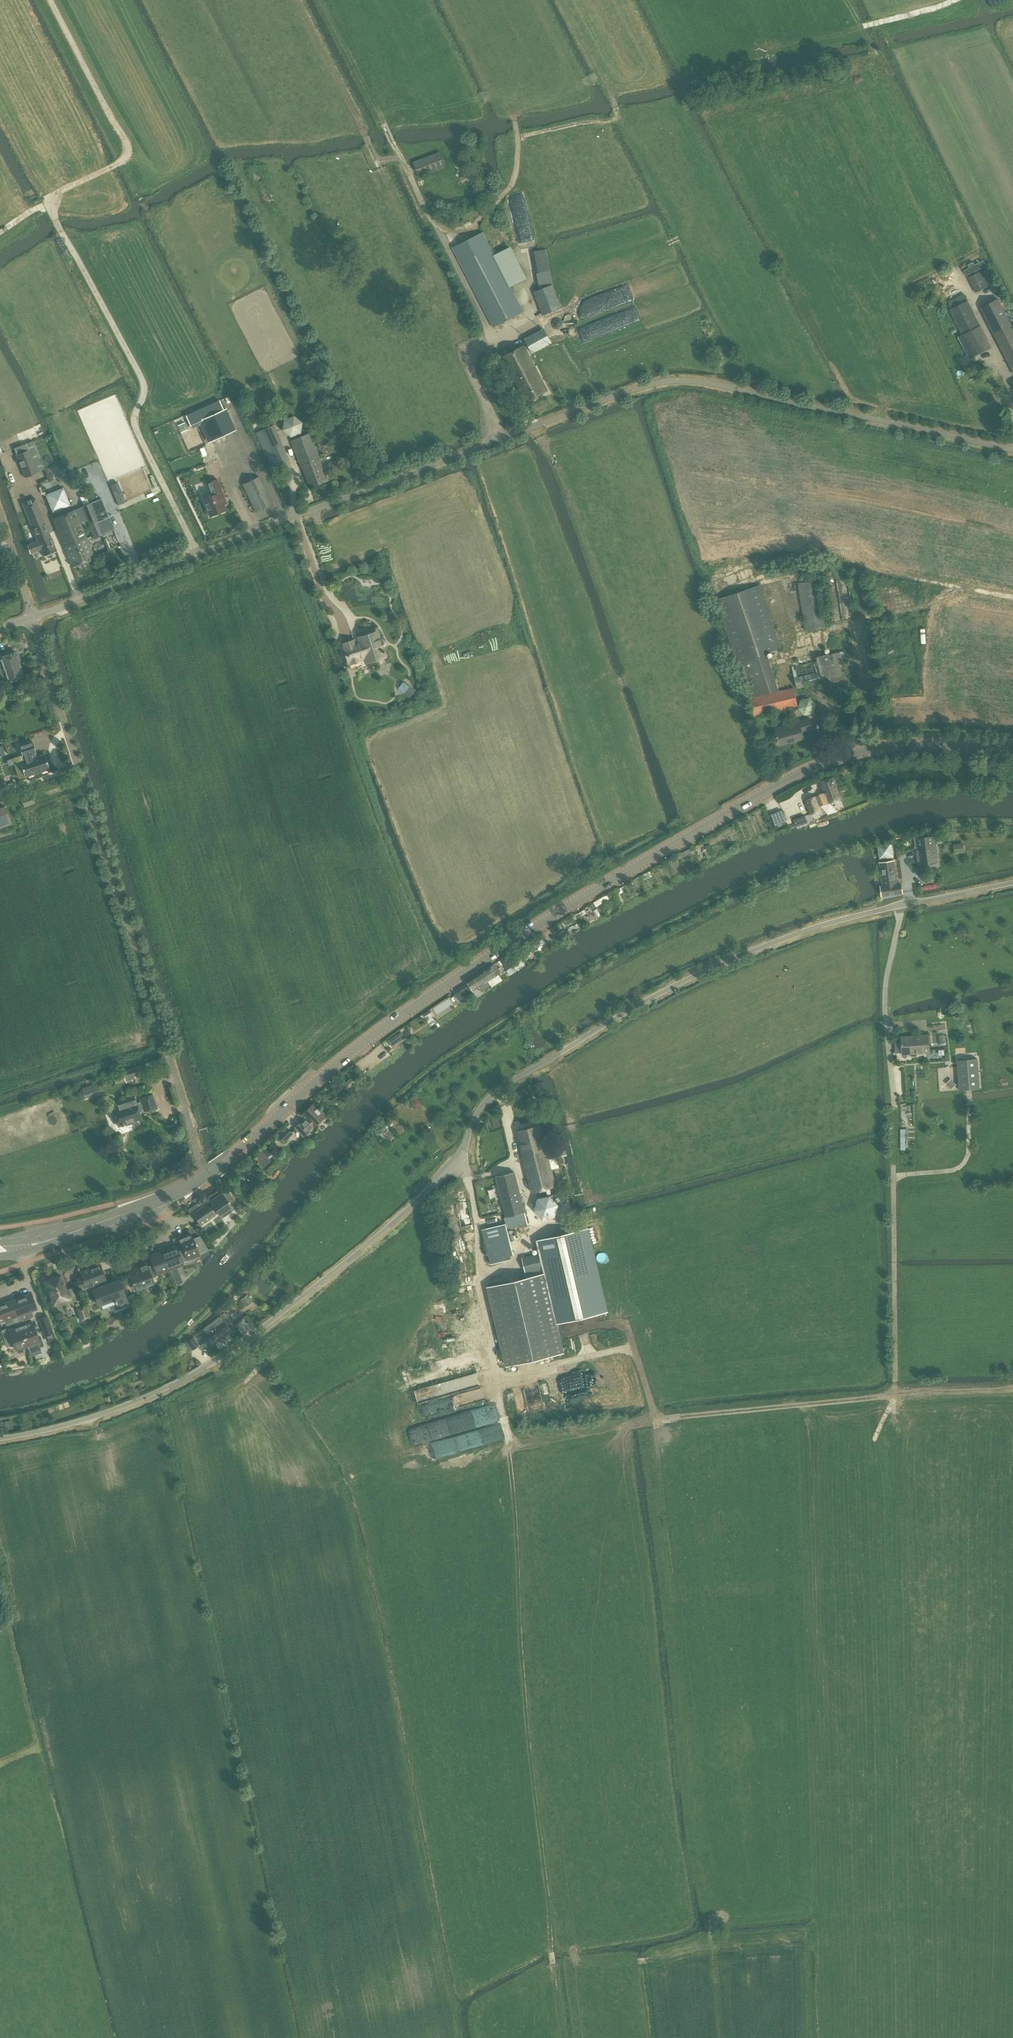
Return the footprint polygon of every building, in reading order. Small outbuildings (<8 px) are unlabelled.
[(419,177),(446,167),(440,152),(413,162),(419,177)] [(524,312),(495,255),(483,232),(453,247),(493,327),(524,312)] [(539,290),(534,291),(543,315),(562,308),(552,284),(550,271),(536,274),(539,290)] [(975,292),(988,286),(981,271),(968,278),(975,292)] [(998,299),(980,308),(1012,371),(1012,327),(998,299)] [(974,356),(992,347),(968,300),(950,310),(974,356)] [(525,401),(547,390),(524,345),(502,357),(525,401)] [(219,401),(185,416),(190,426),(199,423),(202,421),(210,440),(234,429),(226,411),(224,411),(219,401)] [(300,434),(302,423),(294,416),(283,420),(282,430),(290,437),(300,434)] [(188,430),(185,423),(178,426),(181,433),(188,430)] [(278,466),(289,461),(273,425),(256,433),(264,450),(271,464),(276,462),(278,466)] [(319,459),(310,433),(291,440),(301,466),(302,466),(310,486),(327,480),(319,459)] [(26,443),(14,448),(25,478),(38,473),(26,443)] [(256,512),(272,504),(260,477),(243,484),(256,512)] [(222,492),(220,486),(217,478),(206,483),(211,496),(204,499),(210,516),(226,510),(219,493),(222,492)] [(22,503),(28,518),(38,541),(27,545),(31,553),(41,549),(44,556),(57,551),(35,498),(22,503)] [(101,526),(111,523),(101,499),(81,506),(83,509),(76,512),(75,509),(53,518),(73,567),(95,558),(80,522),(86,519),(94,538),(104,534),(101,526)] [(805,631),(825,628),(818,580),(797,583),(805,631)] [(797,706),(793,688),(779,691),(767,654),(781,649),(759,585),(716,600),(750,698),(754,716),(797,706)] [(381,637),(380,637),(378,632),(359,638),(361,644),(357,645),(356,642),(345,646),(349,660),(365,655),(367,662),(386,655),(383,646),(384,645),(385,644),(386,643),(386,642),(386,641),(386,640),(385,639),(384,638),(383,637),(382,637),(381,637)] [(817,661),(792,667),(796,688),(822,682),(822,683),(830,681),(833,697),(848,694),(845,678),(848,678),(842,651),(816,657),(817,661)] [(20,664),(16,652),(1,657),(3,664),(0,665),(0,671),(20,664)] [(24,677),(20,664),(0,671),(0,677),(7,675),(9,682),(24,677)] [(409,698),(415,691),(403,681),(397,688),(409,698)] [(11,700),(9,692),(0,694),(0,703),(11,700)] [(811,697),(802,699),(799,708),(806,715),(815,712),(817,703),(811,697)] [(810,718),(775,728),(780,745),(803,738),(802,732),(813,729),(810,718)] [(25,777),(49,769),(44,754),(35,757),(34,754),(36,753),(32,742),(19,746),(23,757),(24,757),(25,760),(20,762),(25,777)] [(840,798),(832,777),(822,782),(826,793),(815,797),(819,806),(825,804),(840,798)] [(20,798),(24,808),(35,803),(31,794),(20,798)] [(819,806),(815,797),(815,796),(805,800),(810,814),(820,810),(819,806)] [(12,824),(5,806),(0,808),(0,829),(12,824)] [(786,821),(782,811),(771,815),(775,825),(786,821)] [(808,823),(805,815),(793,820),(796,827),(808,823)] [(938,863),(934,835),(915,838),(918,865),(938,863)] [(878,843),(879,858),(894,857),(893,843),(878,843)] [(964,843),(954,843),(954,852),(964,852),(964,843)] [(897,883),(894,861),(879,863),(882,885),(881,885),(882,896),(901,893),(900,883),(897,883)] [(517,971),(518,970),(525,965),(516,951),(508,957),(507,956),(500,960),(506,971),(507,970),(510,975),(517,971)] [(499,975),(501,973),(500,972),(502,971),(500,968),(499,969),(495,964),(491,966),(490,966),(481,972),(487,982),(490,985),(492,987),(502,980),(506,977),(504,974),(500,977),(499,975)] [(487,982),(481,972),(467,981),(469,983),(455,992),(457,994),(455,995),(458,999),(473,990),(474,991),(487,982)] [(433,1006),(439,1016),(455,1006),(449,997),(433,1006)] [(933,1043),(946,1043),(946,1023),(933,1024),(933,1043)] [(917,1055),(917,1054),(930,1053),(929,1034),(900,1036),(901,1042),(894,1042),(895,1053),(901,1052),(902,1055),(910,1054),(910,1056),(912,1057),(916,1056),(917,1055)] [(398,1042),(394,1036),(387,1041),(391,1046),(398,1042)] [(946,1048),(931,1048),(930,1058),(946,1059),(946,1048)] [(977,1059),(957,1060),(959,1090),(980,1089),(977,1059)] [(134,1077),(141,1074),(138,1067),(122,1072),(125,1081),(135,1078),(134,1077)] [(346,1090),(354,1083),(350,1078),(342,1085),(346,1090)] [(100,1092),(98,1084),(83,1089),(85,1097),(100,1092)] [(140,1102),(136,1103),(134,1096),(117,1102),(119,1108),(112,1111),(118,1127),(127,1124),(126,1121),(132,1119),(133,1122),(141,1119),(138,1110),(143,1109),(143,1111),(156,1107),(152,1095),(139,1099),(140,1102)] [(304,1137),(325,1116),(313,1103),(303,1113),(307,1116),(294,1127),(304,1137)] [(379,1130),(389,1140),(395,1135),(389,1129),(394,1124),(390,1120),(379,1130)] [(564,1145),(546,1149),(540,1126),(517,1131),(532,1192),(555,1186),(548,1160),(566,1155),(564,1145)] [(291,1133),(287,1128),(278,1137),(283,1142),(291,1133)] [(271,1149),(268,1146),(257,1155),(259,1157),(256,1159),(262,1167),(270,1161),(263,1153),(265,1151),(267,1153),(271,1149)] [(496,1177),(506,1217),(525,1212),(514,1172),(496,1177)] [(190,1208),(187,1210),(191,1215),(192,1214),(200,1225),(209,1219),(215,1215),(214,1214),(217,1212),(221,1218),(232,1209),(229,1205),(235,1201),(227,1190),(221,1193),(209,1201),(213,1206),(210,1208),(207,1203),(204,1205),(200,1201),(198,1202),(195,1205),(192,1206),(190,1208)] [(533,1214),(554,1219),(558,1200),(537,1195),(533,1214)] [(528,1224),(525,1212),(506,1217),(504,1217),(506,1224),(507,1229),(528,1224)] [(527,1278),(489,1287),(507,1366),(563,1353),(555,1322),(608,1310),(589,1230),(556,1237),(537,1242),(537,1245),(539,1253),(523,1257),(522,1258),(526,1274),(527,1278)] [(206,1249),(200,1237),(193,1239),(191,1234),(178,1239),(179,1241),(173,1243),(174,1246),(161,1251),(168,1270),(183,1264),(181,1259),(185,1258),(186,1259),(198,1254),(198,1253),(206,1249)] [(157,1274),(168,1270),(161,1251),(149,1255),(153,1264),(147,1267),(146,1264),(127,1272),(134,1290),(154,1282),(153,1279),(158,1277),(157,1274)] [(87,1294),(93,1291),(98,1305),(115,1299),(117,1306),(127,1303),(119,1280),(102,1286),(100,1282),(106,1280),(99,1265),(80,1272),(80,1273),(86,1288),(85,1288),(87,1294)] [(72,1287),(66,1290),(60,1275),(45,1281),(55,1308),(64,1304),(64,1305),(77,1300),(72,1287)] [(38,1341),(31,1321),(25,1324),(24,1322),(34,1317),(32,1311),(36,1309),(31,1294),(11,1301),(17,1316),(27,1345),(30,1353),(41,1349),(38,1342),(38,1341)] [(246,1307),(253,1302),(247,1295),(241,1300),(246,1307)] [(12,1318),(17,1316),(11,1301),(0,1305),(0,1322),(12,1318)] [(80,1322),(91,1318),(86,1305),(75,1308),(80,1322)] [(202,1329),(202,1330),(207,1336),(207,1337),(207,1338),(205,1339),(204,1342),(207,1345),(210,1345),(212,1344),(213,1345),(231,1331),(225,1324),(230,1320),(224,1313),(220,1316),(219,1316),(216,1318),(202,1329)] [(45,1337),(54,1334),(47,1315),(38,1319),(45,1337)] [(27,1345),(17,1316),(12,1318),(15,1327),(2,1332),(4,1339),(6,1347),(14,1346),(16,1350),(27,1345)] [(192,1350),(198,1345),(192,1337),(186,1342),(192,1350)] [(423,1417),(486,1400),(482,1386),(434,1399),(432,1394),(438,1393),(436,1385),(416,1390),(423,1417)] [(452,1437),(415,1446),(419,1463),(456,1454),(452,1437)]
